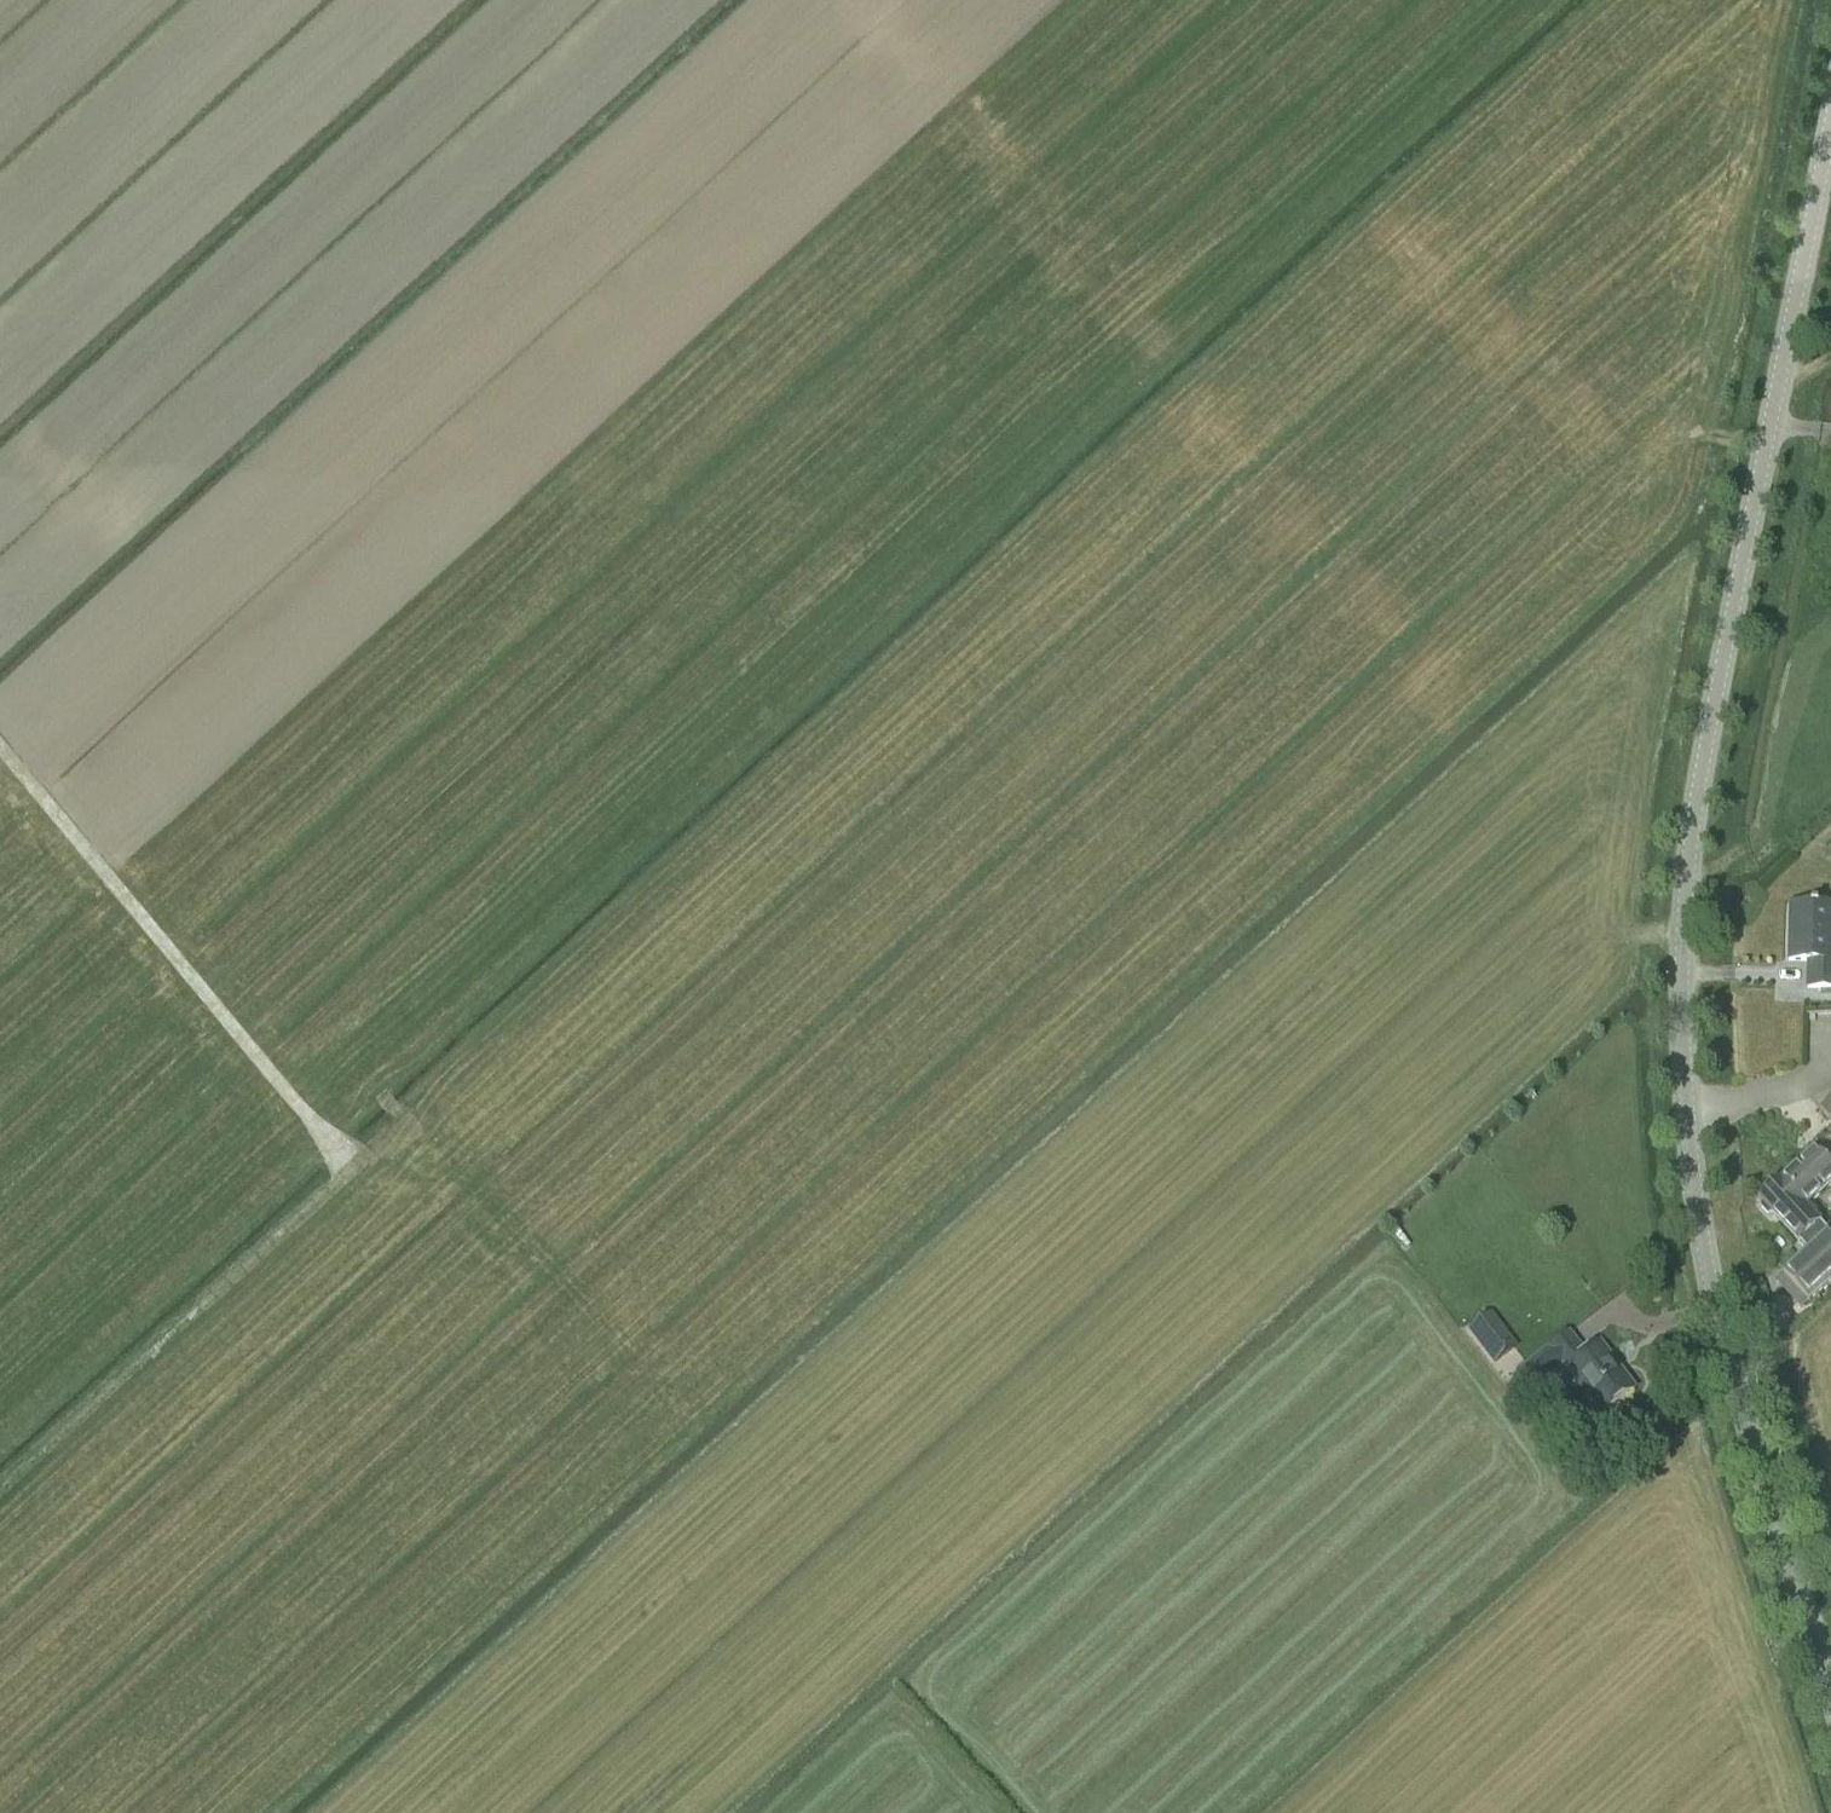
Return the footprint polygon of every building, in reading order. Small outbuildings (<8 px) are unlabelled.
[(1830,958),(1830,906),(1790,905),(1788,961),(1808,961),(1807,989),(1830,989),(1830,958)] [(1821,1112),(1830,1122),(1830,1103),(1821,1112)] [(1782,1182),(1806,1207),(1807,1209),(1830,1187),(1830,1153),(1823,1161),(1815,1152),(1782,1182)] [(1782,1182),(1782,1181),(1761,1200),(1763,1203),(1762,1208),(1769,1215),(1774,1214),(1808,1251),(1783,1274),(1794,1285),(1786,1292),(1802,1308),(1809,1302),(1810,1303),(1830,1283),(1830,1235),(1807,1209),(1806,1207),(1782,1182)] [(1494,1363),(1515,1347),(1491,1316),(1470,1332),(1494,1363)] [(1549,1347),(1553,1352),(1522,1376),(1531,1389),(1563,1365),(1567,1370),(1568,1370),(1603,1416),(1635,1391),(1600,1345),(1589,1354),(1571,1330),(1549,1347)]
